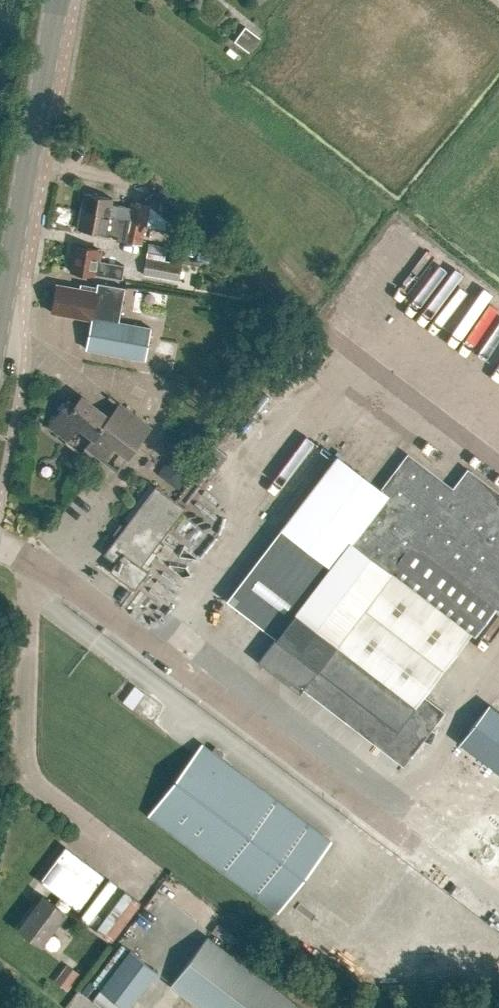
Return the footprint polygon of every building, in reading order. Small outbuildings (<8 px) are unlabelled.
[(236,40),(251,51),(262,36),(247,26),(236,40)] [(157,194),(158,199),(164,204),(171,195),(162,188),(157,194)] [(81,213),(144,223),(147,207),(130,204),(129,208),(113,206),(114,199),(84,194),(81,213)] [(123,242),(141,245),(144,223),(81,213),(78,231),(107,236),(108,230),(124,233),(123,242)] [(143,276),(179,282),(182,264),(165,261),(167,248),(149,244),(143,276)] [(73,248),(69,271),(122,280),(124,267),(101,263),(102,253),(73,248)] [(86,349),(145,359),(151,328),(118,322),(125,287),(97,282),(97,287),(81,284),(80,288),(57,284),(51,312),(92,319),(86,349)] [(432,336),(463,296),(455,290),(425,330),(432,336)] [(86,449),(103,462),(119,440),(133,451),(150,429),(119,405),(109,419),(81,398),(74,407),(68,401),(48,427),(67,442),(78,429),(93,440),(86,449)] [(206,465),(218,474),(231,457),(219,448),(206,465)] [(179,490),(195,470),(175,454),(159,474),(179,490)] [(228,600),(276,638),(258,662),(298,693),(302,689),(403,766),(443,714),(422,697),(470,634),(475,637),(497,609),(498,611),(498,494),(467,470),(452,490),(407,456),(381,491),(337,457),(228,600)] [(110,572),(134,590),(147,572),(140,566),(184,509),(156,488),(104,555),(115,563),(110,572)] [(271,644),(253,628),(241,642),(259,658),(271,644)] [(135,706),(143,689),(132,684),(124,701),(135,706)] [(498,772),(498,714),(490,707),(461,744),(498,772)] [(202,746),(149,815),(277,912),(329,842),(202,746)] [(38,881),(58,896),(76,909),(101,875),(63,847),(38,881)] [(114,940),(141,902),(123,890),(97,928),(114,940)] [(42,896),(19,928),(41,943),(64,911),(42,896)] [(205,936),(169,985),(199,1007),(302,1007),(205,936)] [(100,1007),(127,1007),(154,972),(127,952),(91,1001),(100,1007)] [(59,984),(72,995),(86,977),(72,967),(59,984)]
